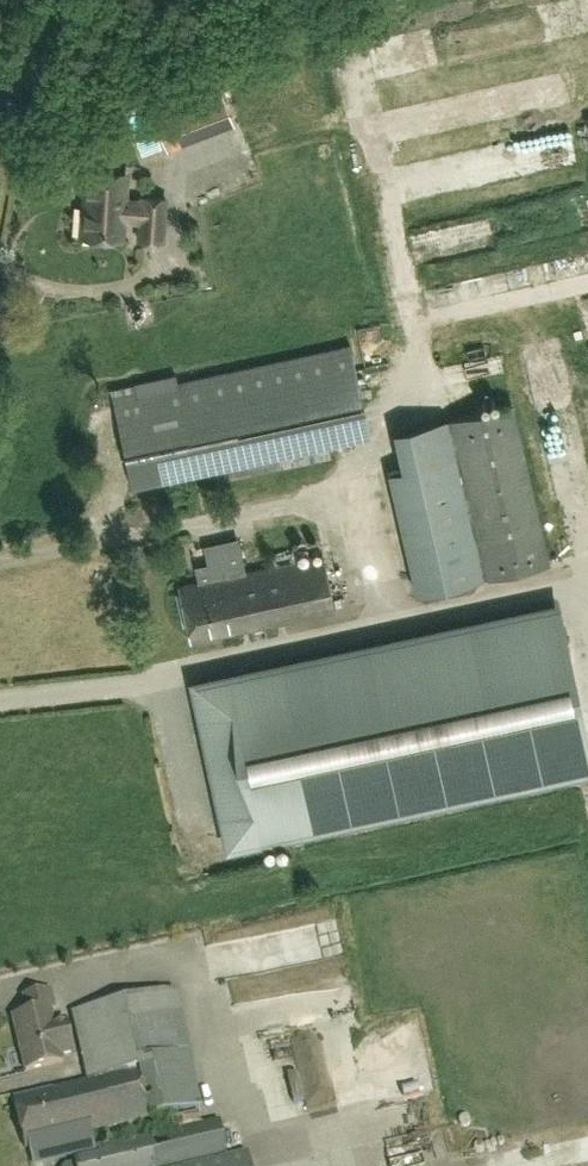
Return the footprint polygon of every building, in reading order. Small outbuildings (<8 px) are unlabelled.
[(385,77),(447,66),(441,33),(379,44),(385,77)] [(210,71),(143,97),(162,147),(229,121),(210,71)] [(528,149),(546,139),(540,127),(521,137),(528,149)] [(125,171),(87,168),(81,234),(119,237),(121,218),(141,220),(139,239),(160,240),(163,196),(142,195),(142,200),(123,199),(125,171)] [(333,330),(352,329),(352,315),(332,316),(333,330)] [(140,382),(142,390),(114,396),(133,485),(368,434),(349,346),(178,382),(176,374),(140,382)] [(464,366),(472,394),(497,387),(489,359),(464,366)] [(389,472),(417,591),(487,575),(547,561),(511,404),(394,431),(403,469),(389,472)] [(242,474),(270,469),(269,460),(213,468),(219,506),(239,503),(237,490),(244,489),(242,474)] [(194,566),(197,580),(178,585),(190,641),(333,609),(321,554),(262,566),(257,542),(238,546),(236,538),(205,545),(209,563),(194,566)] [(586,763),(553,612),(200,688),(233,839),(586,763)] [(292,941),(217,945),(219,976),(293,972),(292,941)] [(24,1148),(85,1133),(201,1106),(173,990),(73,1013),(89,1080),(12,1099),(24,1148)] [(50,991),(22,996),(26,1014),(14,1017),(21,1048),(23,1047),(28,1070),(61,1063),(59,1057),(71,1054),(64,1022),(53,1025),(49,1007),(54,1006),(50,991)] [(428,1096),(419,1099),(429,1130),(438,1127),(428,1096)] [(89,1151),(71,1156),(73,1165),(197,1165),(226,1159),(217,1121),(89,1151)] [(197,1165),(249,1165),(247,1155),(226,1159),(197,1165)]
